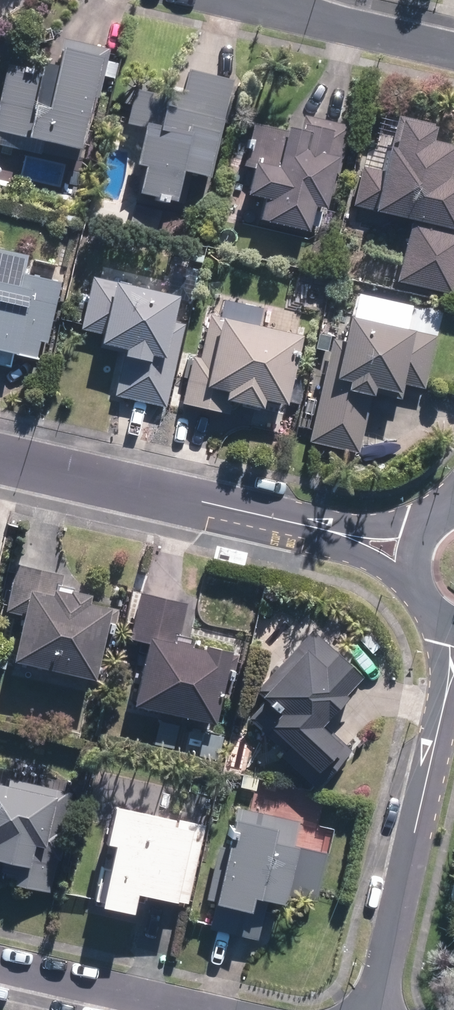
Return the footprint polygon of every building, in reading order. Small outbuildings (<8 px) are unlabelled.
[(111,49),(65,39),(58,67),(46,64),(44,73),(10,65),(0,104),(0,132),(45,142),(42,152),(78,161),(81,151),(84,152),(97,97),(100,98),(111,49)] [(213,178),(234,81),(190,71),(185,94),(171,91),(169,97),(136,90),(129,124),(148,128),(139,166),(148,168),(142,195),(186,205),(193,174),(213,178)] [(436,142),(439,130),(435,129),(437,123),(400,115),(387,173),(364,167),(355,206),(379,212),(378,213),(413,221),(399,282),(453,294),(453,146),(436,142)] [(340,176),(352,127),(306,116),(303,131),(291,128),(291,131),(255,123),(245,166),(257,169),(250,196),(267,200),(262,222),(312,233),(318,207),(329,209),(337,175),(340,176)] [(62,226),(77,229),(80,218),(64,215),(62,226)] [(25,274),(29,257),(0,250),(0,364),(12,367),(15,355),(43,361),(62,283),(25,274)] [(168,408),(185,324),(176,322),(181,298),(94,277),(82,328),(107,333),(104,344),(127,350),(117,397),(168,408)] [(289,407),(305,338),(212,315),(202,359),(194,358),(183,404),(226,414),(229,402),(266,410),(267,402),(289,407)] [(409,331),(354,318),(348,343),(335,340),(311,443),(360,454),(373,397),(376,398),(378,389),(402,395),(405,384),(426,389),(438,336),(410,330),(409,331)] [(108,610),(91,606),(94,597),(75,593),(75,590),(62,586),(64,576),(18,566),(7,613),(27,617),(16,664),(97,682),(105,647),(111,648),(119,610),(109,608),(108,610)] [(208,652),(193,649),(196,639),(181,636),(188,604),(141,593),(130,639),(151,644),(136,708),(219,726),(226,694),(231,695),(239,657),(234,656),(234,655),(208,649),(208,652)] [(264,651),(290,619),(273,606),(247,638),(264,651)] [(317,785),(350,751),(324,726),(350,699),(347,697),(366,678),(315,630),(255,692),(266,703),(249,720),(317,785)] [(10,780),(9,787),(0,785),(0,867),(20,871),(17,886),(51,893),(58,861),(62,862),(69,829),(66,828),(74,794),(10,780)] [(179,827),(177,827),(178,822),(119,809),(110,848),(118,849),(114,871),(104,869),(97,902),(106,904),(105,910),(136,917),(140,896),(179,904),(180,902),(190,905),(206,826),(180,822),(179,827)] [(329,854),(295,847),(301,823),(239,809),(229,850),(220,847),(207,900),(216,902),(210,929),(259,941),(268,904),(288,908),(290,897),(318,903),(329,854)]
